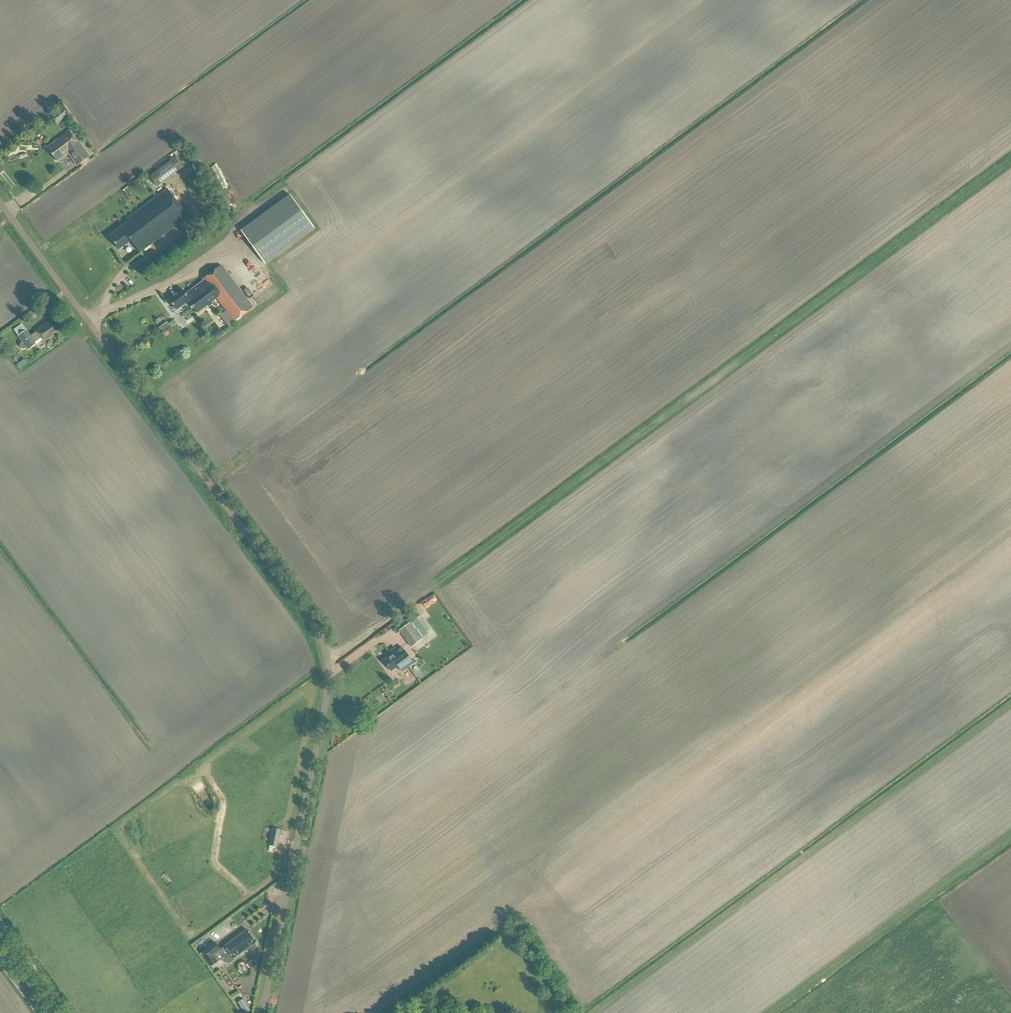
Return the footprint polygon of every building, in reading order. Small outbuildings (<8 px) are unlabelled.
[(63,109),(52,117),(57,124),(68,115),(63,109)] [(80,146),(69,132),(46,148),(57,163),(70,154),(79,167),(89,159),(80,146)] [(164,183),(178,172),(170,161),(156,172),(164,183)] [(188,218),(167,191),(127,220),(129,223),(109,238),(119,251),(131,242),(140,254),(188,218)] [(290,195),(241,231),(265,264),(314,228),(290,195)] [(254,309),(222,266),(203,280),(204,282),(217,299),(226,311),(235,323),(254,309)] [(217,299),(204,282),(187,295),(183,290),(169,300),(177,311),(189,302),(190,301),(192,304),(191,305),(197,313),(207,306),(212,303),(217,299)] [(235,323),(226,311),(220,316),(229,327),(235,323)] [(26,349),(28,351),(37,345),(36,344),(42,340),(45,343),(54,337),(52,335),(62,328),(56,320),(53,322),(52,320),(36,331),(37,332),(31,336),(28,331),(19,337),(22,342),(20,344),(20,346),(22,349),(25,350),(26,349)] [(218,340),(225,334),(221,330),(214,335),(218,340)] [(19,369),(27,362),(25,360),(17,366),(19,369)] [(410,623),(399,631),(411,648),(423,640),(410,623)] [(395,648),(388,653),(390,656),(384,661),(392,672),(399,667),(402,672),(414,663),(402,648),(397,652),(395,648)] [(272,828),(268,849),(276,851),(281,830),(272,828)] [(217,941),(221,947),(244,931),(239,925),(217,941)] [(216,943),(201,954),(211,967),(230,953),(234,958),(249,948),(250,950),(253,950),(255,948),(256,945),(255,943),(256,942),(248,930),(221,950),(216,943)] [(245,977),(243,985),(249,987),(248,993),(255,994),(260,970),(253,969),(251,978),(245,977)] [(244,999),(238,1002),(244,1012),(245,1012),(250,1010),(244,999)]
